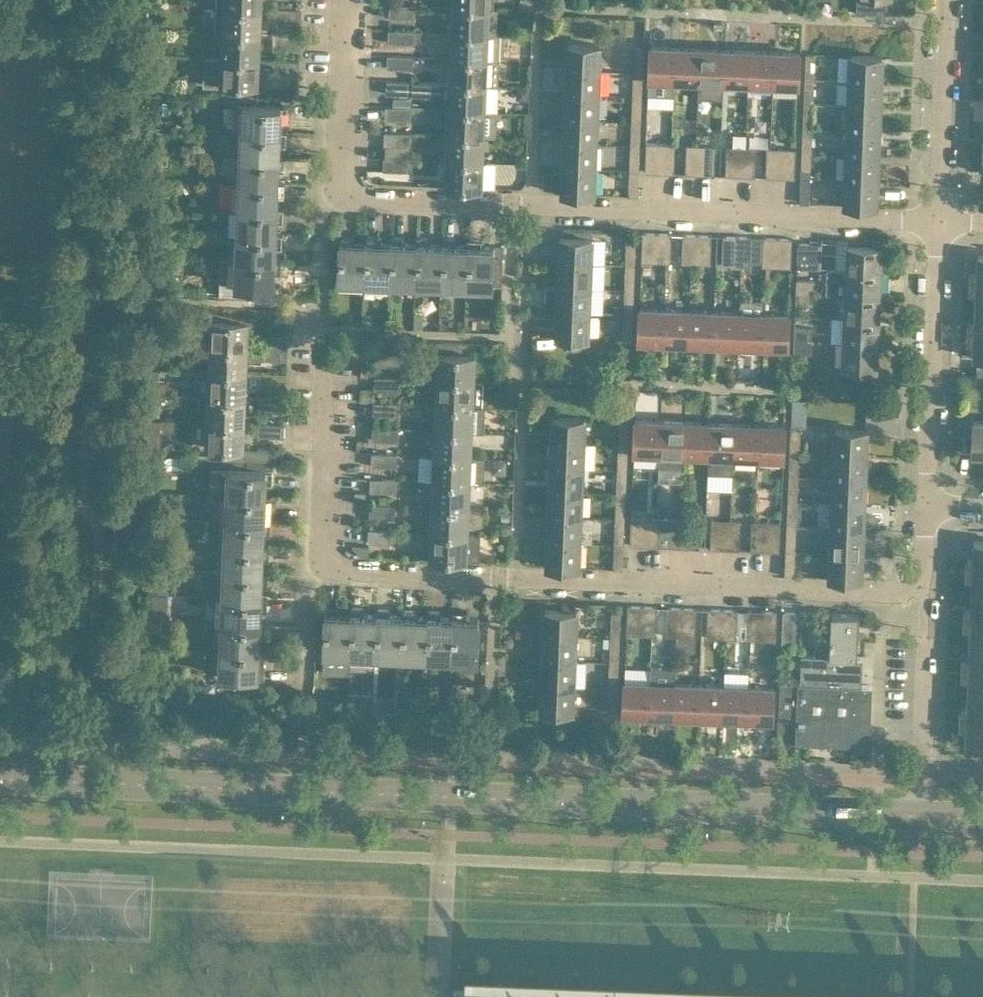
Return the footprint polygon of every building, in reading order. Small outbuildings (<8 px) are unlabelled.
[(856,10),(887,11),(888,0),(857,0),(856,10)] [(390,16),(415,17),(416,4),(390,3),(390,16)] [(216,31),(223,31),(261,33),(262,7),(217,5),(216,31)] [(451,32),(496,33),(497,8),(493,8),(452,6),(451,32)] [(276,8),(275,21),(277,21),(277,34),(296,34),(297,22),(301,22),(302,9),(276,8)] [(389,41),(414,42),(415,30),(389,29),(389,41)] [(223,31),(221,57),(260,59),(261,33),(223,31)] [(451,32),(450,57),(499,59),(500,34),(496,33),(451,32)] [(274,46),(300,47),(301,35),(296,34),(277,34),(275,33),(274,46)] [(153,40),(152,50),(161,50),(161,45),(158,41),(153,40)] [(568,43),(567,68),(599,69),(600,44),(568,43)] [(634,61),(644,61),(644,46),(635,45),(634,61)] [(649,77),(649,93),(674,94),(674,78),(675,78),(676,47),(651,46),(650,66),(649,77)] [(675,78),(699,79),(701,48),(676,47),(675,78)] [(699,79),(699,97),(724,98),(724,80),(726,49),(701,48),(699,79)] [(724,80),(749,81),(750,50),(726,49),(724,80)] [(749,81),(774,82),(775,51),(750,50),(749,81)] [(775,51),(774,82),(799,83),(801,52),(775,51)] [(806,68),(816,68),(816,53),(807,52),(806,68)] [(850,79),(851,54),(839,53),(838,79),(850,79)] [(388,67),(414,68),(414,55),(388,54),(388,67)] [(851,54),(850,79),(881,81),(882,55),(851,54)] [(153,56),(153,65),(161,65),(161,56),(153,56)] [(260,59),(221,57),(206,56),(205,85),(220,86),(220,83),(244,84),(259,85),(260,59)] [(450,57),(449,82),(449,83),(498,85),(499,59),(450,57)] [(273,72),(299,73),(300,60),(274,58),(273,72)] [(634,70),(643,71),(644,61),(634,61),(634,70)] [(567,68),(566,93),(598,94),(599,69),(567,68)] [(806,79),(815,79),(816,68),(806,68),(806,79)] [(643,71),(634,70),(633,80),(642,81),(643,71)] [(387,79),(387,93),(448,95),(448,108),(486,110),(497,110),(498,85),(449,83),(449,82),(387,79)] [(815,79),(806,79),(805,90),(815,90),(815,79)] [(850,79),(838,79),(837,104),(849,104),(850,79)] [(850,79),(849,104),(880,105),(881,81),(850,79)] [(633,80),(633,95),(642,95),(642,81),(633,80)] [(799,83),(774,82),(774,93),(799,94),(799,83)] [(518,86),(517,92),(522,97),(528,97),(529,87),(518,86)] [(805,90),(805,102),(814,103),(815,90),(805,90)] [(566,93),(565,117),(597,119),(598,94),(566,93)] [(674,94),(649,93),(648,104),(673,105),(674,94)] [(633,95),(632,110),(641,110),(642,95),(633,95)] [(394,97),(393,105),(411,106),(412,98),(394,97)] [(814,103),(805,102),(804,118),(814,119),(814,103)] [(281,105),(261,105),(242,104),(241,129),(280,130),(281,119),(287,119),(288,106),(281,106),(281,105)] [(849,104),(848,129),(879,130),(880,105),(849,104)] [(386,118),(412,119),(412,106),(386,105),(386,118)] [(448,108),(447,134),(485,135),(495,136),(496,110),(486,110),(448,108)] [(632,110),(632,120),(641,120),(641,110),(632,110)] [(565,117),(564,142),(596,143),(597,119),(565,117)] [(804,118),(804,127),(813,128),(814,119),(804,118)] [(640,130),(641,120),(632,120),(631,130),(640,130)] [(812,138),(813,128),(804,127),(803,137),(812,138)] [(241,129),(240,154),(279,156),(280,144),(286,144),(286,131),(280,130),(241,129)] [(848,129),(847,153),(878,155),(879,130),(848,129)] [(631,130),(631,145),(640,145),(640,130),(631,130)] [(385,143),(411,144),(411,132),(385,131),(385,143)] [(732,145),(742,146),(743,132),(732,131),(732,145)] [(447,134),(446,159),(484,161),(485,135),(447,134)] [(803,137),(803,152),(812,152),(812,138),(803,137)] [(564,142),(564,167),(595,168),(596,143),(564,142)] [(646,172),(661,172),(662,143),(647,142),(646,172)] [(662,143),(661,172),(675,173),(676,143),(662,143)] [(686,173),(701,174),(702,144),(687,144),(686,173)] [(702,144),(701,174),(715,174),(716,145),(702,144)] [(631,145),(630,159),(639,160),(640,145),(631,145)] [(726,175),(741,175),(742,146),(732,145),(727,145),(726,175)] [(742,146),(741,175),(755,176),(757,147),(742,146)] [(768,147),(767,177),(781,177),(782,148),(768,147)] [(782,148),(781,177),(794,178),(795,178),(797,148),(782,148)] [(803,152),(802,168),(811,168),(812,152),(803,152)] [(847,153),(846,178),(877,179),(878,155),(847,153)] [(240,154),(239,180),(278,181),(279,170),(285,170),(285,156),(279,156),(240,154)] [(384,169),(410,170),(410,157),(384,156),(384,169)] [(446,159),(445,185),(483,187),(484,161),(446,159)] [(630,169),(639,170),(639,160),(630,159),(630,169)] [(595,168),(564,167),(563,192),(594,193),(595,168)] [(802,168),(802,177),(811,177),(811,168),(802,168)] [(639,170),(630,169),(629,180),(639,180),(639,170)] [(811,186),(811,177),(802,177),(801,186),(811,186)] [(877,179),(846,178),(845,203),(876,205),(877,179)] [(239,180),(238,205),(277,207),(277,195),(284,196),(285,182),(278,181),(239,180)] [(629,180),(629,195),(639,195),(639,180),(629,180)] [(800,202),(810,202),(811,186),(801,186),(800,202)] [(238,205),(237,231),(276,232),(277,221),(283,221),(284,207),(277,207),(238,205)] [(283,233),(276,232),(237,231),(236,257),(275,258),(276,246),(282,247),(283,233)] [(642,261),(656,261),(657,232),(643,231),(642,261)] [(657,232),(656,261),(671,262),(672,232),(657,232)] [(339,278),(339,280),(364,281),(364,279),(366,240),(354,240),(355,234),(341,233),(339,278)] [(682,262),(697,263),(698,233),(683,233),(682,262)] [(698,233),(697,263),(711,263),(712,234),(698,233)] [(364,281),(364,286),(389,287),(390,282),(390,280),(391,242),(380,241),(380,235),(366,234),(366,240),(364,281)] [(722,263),(737,264),(738,235),(724,234),(722,263)] [(390,282),(389,287),(415,288),(415,284),(417,243),(406,242),(406,236),(392,235),(391,242),(390,280),(390,282)] [(560,235),(559,260),(591,262),(591,236),(560,235)] [(738,235),(737,264),(751,265),(753,236),(738,235)] [(417,243),(415,284),(441,285),(441,283),(441,282),(443,244),(431,243),(431,237),(417,236),(417,243)] [(764,236),(762,265),(777,266),(778,237),(764,236)] [(441,285),(441,289),(466,291),(466,286),(466,284),(466,283),(468,245),(456,244),(457,238),(443,237),(443,244),(441,282),(441,283),(441,285)] [(778,237),(777,266),(791,266),(792,237),(778,237)] [(466,286),(466,291),(492,292),(492,287),(493,285),(493,284),(501,284),(503,246),(494,246),(482,245),(482,239),(468,238),(468,245),(466,283),(466,284),(466,286)] [(626,254),(636,254),(636,238),(627,238),(626,254)] [(835,268),(846,269),(881,270),(882,245),(848,244),(848,240),(836,240),(835,268)] [(797,266),(810,267),(811,242),(798,242),(797,266)] [(971,279),(982,280),(982,254),(978,254),(977,270),(972,269),(971,279)] [(282,259),(275,258),(236,257),(235,283),(274,284),(275,272),(281,272),(282,259)] [(559,260),(558,285),(590,286),(591,262),(559,260)] [(826,268),(825,292),(845,293),(880,294),(881,270),(856,269),(846,269),(840,269),(835,268),(826,268)] [(625,272),(625,288),(634,288),(635,272),(625,272)] [(797,277),(796,291),(813,291),(814,278),(797,277)] [(971,290),(976,290),(976,305),(982,305),(982,280),(971,279),(971,290)] [(546,301),(545,310),(557,310),(589,311),(590,286),(558,285),(546,285),(546,301)] [(634,288),(625,288),(624,312),(633,313),(634,288)] [(813,291),(796,291),(796,302),(813,303),(813,291)] [(845,293),(844,317),(879,318),(880,294),(845,293)] [(191,329),(191,330),(211,331),(210,343),(249,345),(249,332),(255,333),(256,318),(240,314),(230,312),(230,318),(214,317),(214,308),(206,306),(193,305),(192,307),(194,307),(193,329),(191,329)] [(969,330),(982,330),(982,305),(976,305),(975,319),(969,319),(969,330)] [(638,339),(663,340),(665,308),(639,307),(638,339)] [(663,340),(688,341),(689,309),(665,308),(663,340)] [(688,341),(713,342),(714,310),(689,309),(688,341)] [(589,311),(557,310),(556,335),(588,336),(589,311)] [(713,342),(738,343),(739,311),(714,310),(713,342)] [(738,343),(762,344),(764,312),(739,311),(738,343)] [(764,312),(762,344),(788,345),(789,313),(764,312)] [(363,313),(362,325),(371,326),(372,313),(363,313)] [(441,316),(440,328),(449,328),(449,317),(449,316),(441,315),(441,316)] [(844,317),(842,341),(878,343),(879,318),(844,317)] [(622,338),(632,338),(633,323),(623,322),(622,338)] [(795,326),(794,339),(811,340),(811,326),(795,326)] [(969,330),(969,340),(975,340),(974,356),(982,356),(982,330),(969,330)] [(263,332),(263,345),(289,346),(289,334),(263,332)] [(811,340),(794,339),(794,351),(811,351),(811,340)] [(878,343),(842,341),(841,366),(877,367),(878,343)] [(210,343),(209,368),(247,370),(248,361),(261,361),(262,361),(262,358),(263,345),(262,345),(249,345),(210,343)] [(289,346),(263,345),(262,358),(288,359),(289,346)] [(375,362),(401,363),(401,351),(376,349),(375,362)] [(437,351),(436,378),(474,379),(475,353),(437,351)] [(626,357),(610,364),(616,377),(631,370),(626,357)] [(362,362),(361,375),(368,375),(369,362),(362,362)] [(197,367),(196,393),(208,394),(246,395),(247,383),(261,384),(261,383),(261,370),(247,370),(209,368),(197,367)] [(374,388),(400,389),(401,376),(375,375),(374,388)] [(436,378),(435,403),(482,405),(483,379),(474,379),(436,378)] [(360,388),(360,401),(373,401),(374,389),(360,388)] [(146,394),(145,414),(159,414),(160,394),(146,394)] [(208,394),(207,419),(245,421),(246,395),(208,394)] [(260,409),(286,410),(286,397),(260,396),(260,409)] [(790,425),(800,425),(807,425),(808,397),(791,396),(790,425)] [(373,413),(400,414),(400,401),(374,400),(373,413)] [(435,403),(434,429),(473,430),(486,431),(487,405),(482,405),(435,403)] [(553,415),(552,440),(584,442),(585,416),(553,415)] [(144,418),(143,455),(160,456),(161,419),(144,418)] [(619,434),(629,434),(629,418),(620,418),(619,434)] [(634,450),(659,451),(661,419),(635,418),(634,450)] [(245,421),(207,419),(206,446),(223,447),(233,447),(244,447),(245,421)] [(659,451),(659,468),(683,469),(684,452),(685,420),(661,419),(659,451)] [(684,452),(709,453),(710,421),(685,420),(684,452)] [(982,454),(982,420),(973,420),(972,453),(982,454)] [(259,434),(285,435),(285,422),(259,421),(259,434)] [(709,453),(708,471),(733,473),(733,454),(735,422),(710,421),(709,453)] [(733,454),(758,455),(759,423),(735,422),(733,454)] [(759,423),(758,455),(783,456),(785,424),(759,423)] [(790,440),(800,441),(800,425),(790,425),(790,440)] [(372,438),(399,439),(399,427),(373,426),(372,438)] [(835,427),(834,452),(866,453),(867,428),(835,427)] [(434,429),(433,454),(472,456),(473,430),(434,429)] [(552,440),(551,465),(583,466),(584,442),(552,440)] [(799,451),(800,441),(790,440),(790,450),(799,451)] [(233,447),(232,458),(273,460),(283,460),(283,449),(244,447),(233,447)] [(799,461),(799,451),(790,450),(789,461),(799,461)] [(371,464),(398,465),(398,452),(372,451),(371,464)] [(618,452),(618,468),(627,468),(628,453),(618,452)] [(834,452),(833,477),(865,478),(866,453),(834,452)] [(433,454),(433,480),(471,481),(484,482),(485,456),(472,456),(433,454)] [(213,457),(212,466),(228,467),(267,468),(267,469),(273,469),(273,460),(223,458),(213,457)] [(789,461),(789,475),(798,476),(799,461),(789,461)] [(551,465),(550,490),(582,491),(583,466),(551,465)] [(228,467),(212,466),(211,492),(227,492),(266,494),(266,482),(273,482),(273,469),(267,469),(267,468),(228,467)] [(618,468),(617,483),(627,484),(627,468),(618,468)] [(789,475),(788,492),(798,492),(798,476),(789,475)] [(371,490),(397,491),(397,478),(371,477),(371,490)] [(833,477),(832,502),(864,503),(865,478),(833,477)] [(433,480),(432,506),(470,507),(471,481),(433,480)] [(355,490),(354,500),(366,500),(366,491),(355,490)] [(550,490),(549,515),(581,516),(582,491),(550,490)] [(227,492),(226,518),(265,519),(271,520),(272,508),(272,494),(266,494),(227,492)] [(798,499),(788,499),(787,510),(797,511),(798,499)] [(370,515),(396,516),(396,503),(370,502),(370,515)] [(616,502),(616,517),(625,518),(626,502),(616,502)] [(832,502),(831,526),(863,528),(864,503),(832,502)] [(432,506),(431,531),(469,533),(470,507),(432,506)] [(787,510),(787,525),(796,525),(797,511),(787,510)] [(502,511),(501,519),(510,520),(510,512),(502,511)] [(549,515),(548,540),(580,541),(581,516),(549,515)] [(631,545),(645,545),(646,516),(631,515),(631,545)] [(646,516),(645,545),(660,546),(661,516),(646,516)] [(661,516),(660,545),(671,545),(671,546),(685,547),(686,517),(672,517),(661,516)] [(209,517),(208,544),(225,545),(225,543),(264,545),(264,533),(271,534),(271,520),(265,519),(226,518),(209,517)] [(616,517),(615,533),(625,533),(625,518),(616,517)] [(686,517),(685,547),(700,547),(701,518),(686,517)] [(711,548),(725,548),(727,518),(712,518),(711,548)] [(727,518),(725,548),(740,549),(741,519),(727,518)] [(751,549),(765,550),(766,520),(752,519),(751,549)] [(766,520),(765,550),(780,550),(781,520),(766,520)] [(502,521),(502,532),(510,532),(510,521),(502,521)] [(796,525),(787,525),(786,542),(796,541),(796,525)] [(831,526),(830,551),(862,552),(874,553),(875,537),(871,537),(871,528),(863,528),(831,526)] [(369,528),(368,541),(369,541),(394,542),(394,529),(369,528)] [(469,533),(431,531),(430,557),(480,559),(481,533),(469,533)] [(580,541),(548,540),(547,565),(579,566),(580,541)] [(967,566),(982,566),(982,541),(974,540),(974,555),(968,555),(967,566)] [(796,541),(786,542),(786,549),(795,550),(796,541)] [(225,543),(224,569),(263,570),(263,559),(270,559),(270,545),(264,545),(225,543)] [(369,545),(353,544),(353,545),(356,548),(361,555),(369,555),(369,545)] [(795,550),(786,549),(785,559),(795,560),(795,550)] [(862,552),(830,551),(829,576),(861,578),(862,552)] [(614,553),(614,568),(623,568),(624,553),(614,553)] [(785,575),(794,575),(795,560),(785,559),(785,575)] [(158,566),(158,580),(169,581),(169,567),(158,566)] [(967,576),(973,576),(972,591),(982,591),(982,566),(967,566),(967,576)] [(206,594),(218,594),(262,596),(262,584),(269,585),(269,571),(263,570),(224,569),(206,568),(206,594)] [(158,580),(157,593),(168,594),(169,581),(158,580)] [(965,616),(982,617),(982,591),(972,591),(972,606),(966,606),(965,616)] [(157,593),(157,614),(167,614),(168,594),(157,593)] [(218,594),(217,620),(223,620),(261,622),(261,610),(268,610),(268,596),(262,596),(218,594)] [(627,633),(641,634),(643,604),(628,604),(627,633)] [(643,604),(641,634),(656,634),(657,605),(643,604)] [(325,612),(323,670),(349,672),(349,669),(351,613),(339,612),(340,605),(326,605),(326,612),(325,612)] [(667,635),(682,636),(683,606),(668,605),(667,635)] [(351,613),(349,669),(374,670),(375,652),(377,614),(365,613),(365,606),(351,606),(351,613)] [(683,606),(682,636),(696,636),(698,607),(683,606)] [(377,607),(377,614),(375,652),(401,653),(402,614),(390,614),(391,607),(377,607)] [(707,637),(722,637),(723,608),(708,607),(707,637)] [(403,608),(402,614),(401,653),(426,654),(428,615),(416,615),(416,608),(403,608)] [(545,608),(544,633),(576,634),(577,609),(545,608)] [(723,608),(722,637),(737,638),(738,608),(723,608)] [(426,654),(426,659),(452,660),(452,655),(454,616),(441,616),(442,609),(428,609),(428,615),(426,654)] [(747,638),(762,639),(763,610),(749,609),(747,638)] [(452,655),(452,660),(478,661),(478,657),(480,618),(467,617),(467,610),(454,610),(454,616),(452,655)] [(611,626),(621,626),(621,611),(611,610),(611,626)] [(763,610),(762,639),(777,640),(778,610),(763,610)] [(798,611),(784,610),(783,642),(797,642),(798,611)] [(858,656),(859,635),(860,614),(832,613),(831,634),(831,639),(822,639),(815,646),(814,655),(858,656)] [(965,627),(971,627),(970,641),(982,642),(982,617),(965,616),(965,627)] [(223,620),(222,646),(260,647),(260,636),(267,636),(267,622),(261,622),(223,620)] [(544,633),(543,658),(575,659),(576,634),(544,633)] [(603,636),(603,646),(610,646),(609,661),(619,661),(620,636),(610,636),(603,636)] [(963,666),(982,667),(982,642),(970,641),(970,656),(964,656),(963,666)] [(222,646),(221,672),(259,674),(266,674),(266,661),(267,647),(260,647),(222,646)] [(802,654),(801,682),(857,684),(858,656),(814,655),(802,654)] [(543,658),(542,683),(574,684),(575,659),(543,658)] [(609,661),(608,676),(618,676),(619,661),(609,661)] [(649,693),(648,713),(673,714),(674,682),(675,666),(651,665),(650,681),(649,693)] [(963,677),(969,677),(969,692),(982,692),(982,667),(963,666),(963,677)] [(623,712),(648,713),(649,693),(650,681),(625,680),(623,712)] [(857,684),(801,682),(781,681),(780,718),(799,719),(798,736),(868,739),(870,685),(857,684)] [(674,682),(673,714),(698,715),(699,683),(675,682),(674,682)] [(574,684),(542,683),(541,708),(573,710),(574,684)] [(699,683),(698,715),(722,716),(724,685),(700,683),(699,683)] [(722,716),(748,717),(749,686),(724,685),(722,716)] [(608,695),(607,711),(617,711),(618,695),(618,686),(608,686),(608,695)] [(749,686),(748,717),(773,718),(774,698),(774,693),(775,687),(749,686)] [(347,695),(347,706),(373,707),(373,698),(374,691),(348,690),(347,695)] [(962,717),(982,717),(982,692),(969,692),(969,693),(968,706),(962,706),(962,717)] [(322,694),(321,706),(334,706),(335,694),(322,694)] [(335,694),(334,706),(347,706),(347,695),(335,694)] [(450,697),(436,697),(435,710),(450,710),(450,697)] [(961,727),(967,727),(966,743),(982,743),(982,717),(962,717),(961,727)]
